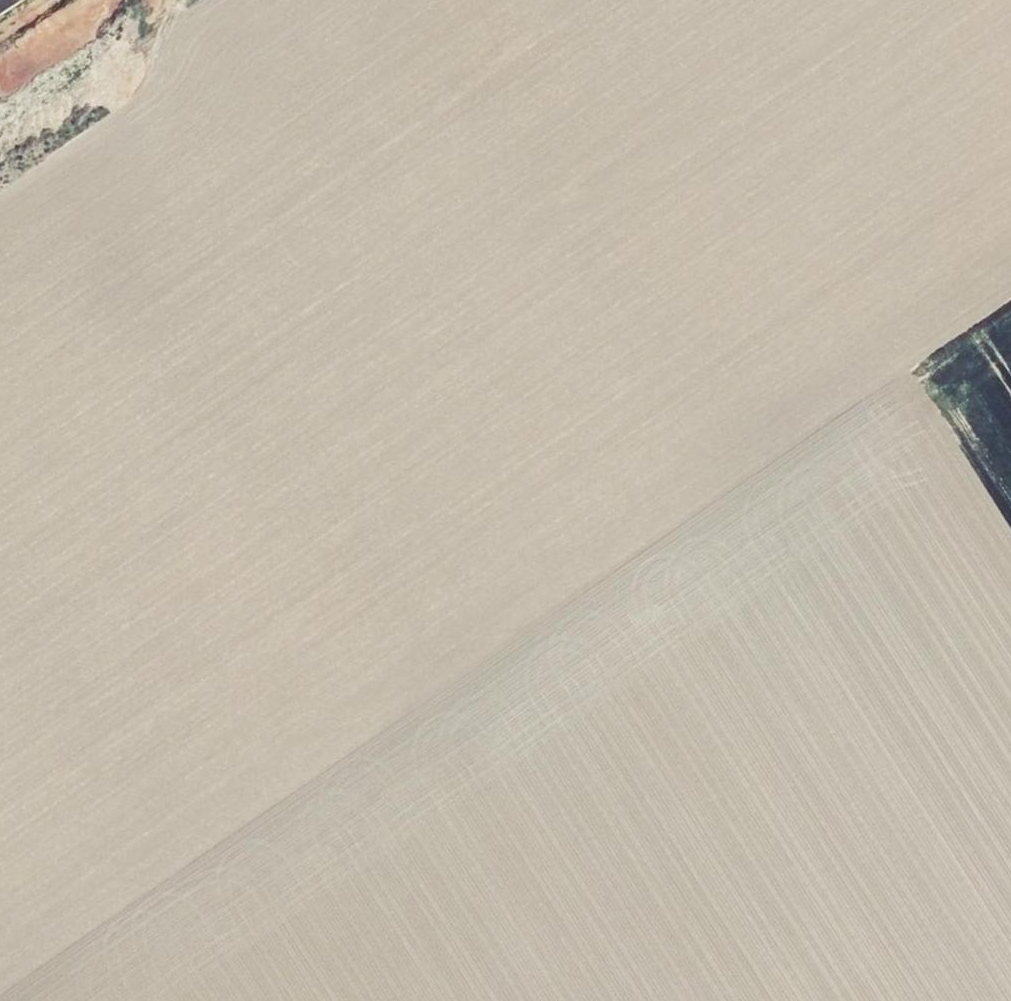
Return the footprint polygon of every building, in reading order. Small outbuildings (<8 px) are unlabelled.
[(24,0),(0,0),(0,15),(24,0)]
